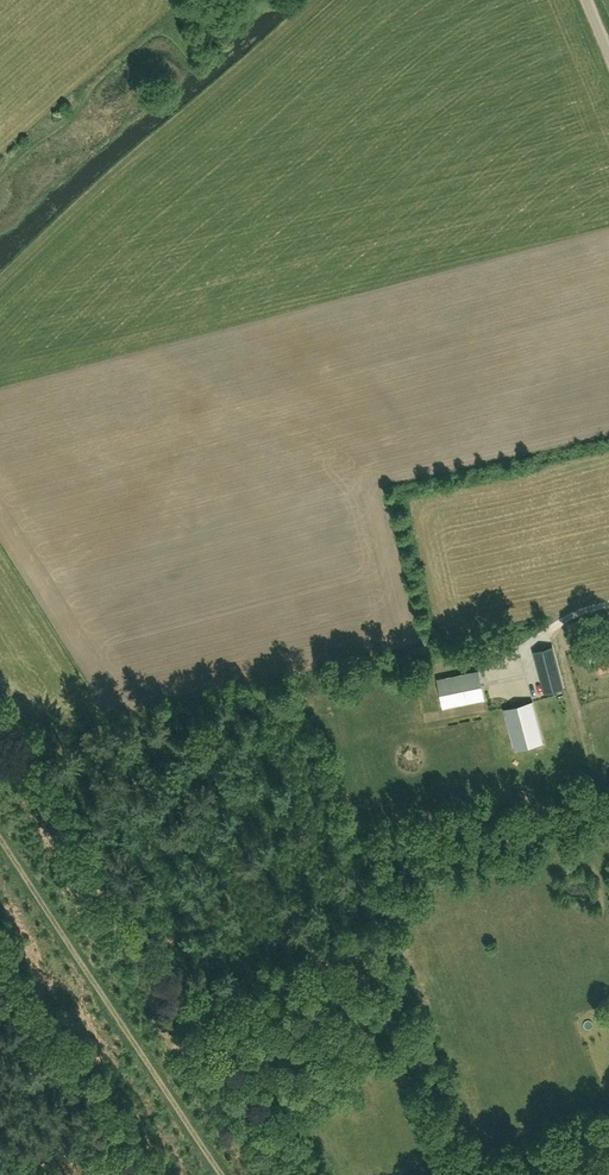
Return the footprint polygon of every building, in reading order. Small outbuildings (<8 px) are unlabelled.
[(600,615),(570,623),(573,637),(604,629),(600,615)] [(594,649),(601,673),(608,670),(608,644),(594,649)] [(556,659),(538,663),(545,692),(563,687),(556,659)] [(450,705),(483,699),(477,671),(445,678),(450,705)] [(535,708),(507,715),(516,748),(544,740),(535,708)]
